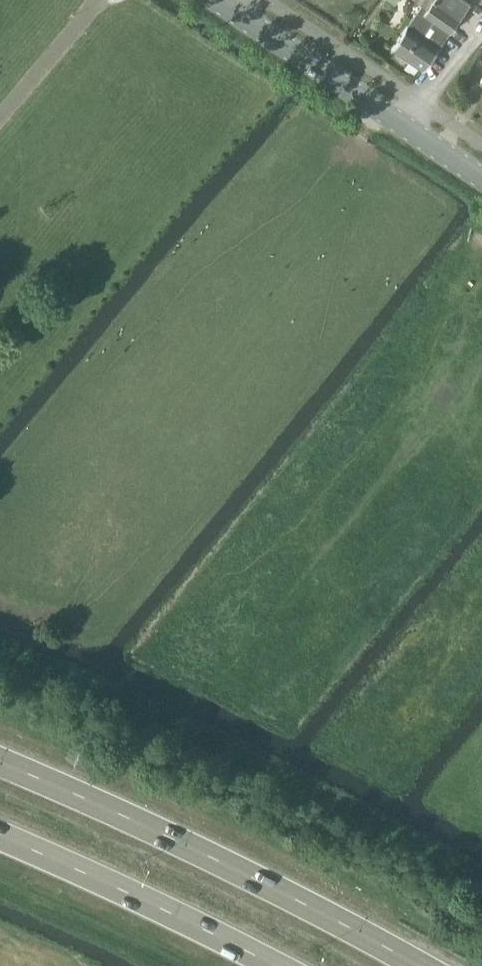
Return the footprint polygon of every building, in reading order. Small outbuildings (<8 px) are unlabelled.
[(425,66),(469,1),(468,0),(430,0),(427,5),(421,2),(391,46),(421,66),(425,66)]
